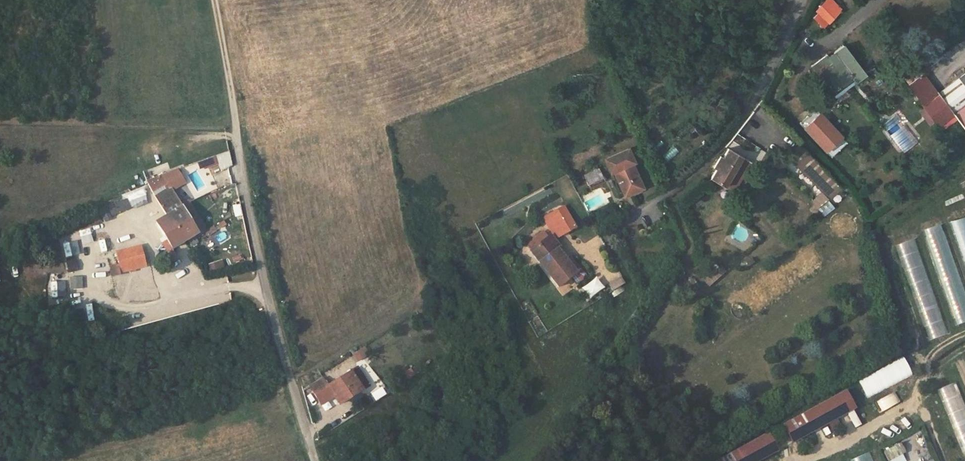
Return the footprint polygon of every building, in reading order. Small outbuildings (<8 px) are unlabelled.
[(841,11),(831,0),(830,0),(811,17),(821,28),(841,11)] [(843,46),(828,57),(833,63),(826,68),(820,60),(811,66),(831,92),(847,80),(844,77),(848,73),(854,81),(855,83),(866,75),(843,46)] [(945,65),(960,55),(956,50),(941,60),(945,65)] [(833,63),(828,57),(827,55),(820,60),(826,68),(833,63)] [(923,73),(921,70),(919,68),(904,79),(908,84),(923,73)] [(833,96),(854,81),(848,73),(844,77),(847,80),(831,92),(833,96)] [(923,73),(908,84),(919,99),(923,104),(922,105),(926,110),(936,125),(938,124),(942,129),(953,120),(950,115),(952,113),(938,93),(923,73)] [(964,130),(964,73),(938,93),(952,113),(956,118),(964,130)] [(816,108),(801,123),(833,156),(848,141),(816,108)] [(936,125),(926,110),(921,114),(932,129),(936,125)] [(813,173),(819,180),(826,172),(801,147),(794,155),(795,156),(791,160),(808,177),(813,173)] [(725,185),(740,159),(741,158),(727,150),(722,158),(720,157),(713,168),(716,169),(711,178),(725,185)] [(212,156),(217,170),(232,166),(227,151),(212,156)] [(614,171),(625,196),(643,188),(632,164),(635,162),(629,151),(605,160),(610,172),(614,171)] [(740,159),(725,185),(733,190),(749,164),(740,159)] [(598,169),(584,175),(588,184),(602,177),(598,169)] [(148,183),(156,196),(171,187),(173,190),(186,182),(180,170),(148,183)] [(813,173),(808,177),(815,184),(819,180),(813,173)] [(603,180),(602,177),(588,184),(589,187),(603,180)] [(171,187),(156,196),(164,210),(179,201),(173,190),(171,187)] [(822,214),(832,206),(828,200),(818,207),(822,214)] [(155,223),(170,248),(187,239),(193,235),(196,233),(196,232),(203,228),(190,205),(183,209),(179,201),(164,210),(167,216),(155,223)] [(575,227),(563,206),(544,217),(556,239),(575,227)] [(948,220),(964,271),(964,215),(948,220)] [(964,322),(964,305),(940,225),(922,230),(952,326),(964,322)] [(576,273),(548,237),(547,238),(543,232),(534,239),(539,245),(532,250),(530,251),(559,287),(576,273)] [(193,235),(187,239),(189,243),(196,239),(193,235)] [(897,244),(925,340),(944,335),(916,238),(897,244)] [(539,245),(534,239),(527,244),(532,250),(539,245)] [(64,257),(78,256),(77,241),(63,242),(64,257)] [(139,248),(116,254),(121,271),(143,265),(139,248)] [(836,269),(846,263),(841,254),(831,260),(836,269)] [(65,258),(66,271),(76,270),(75,257),(65,258)] [(221,259),(206,264),(209,272),(224,268),(221,259)] [(712,263),(700,280),(711,287),(723,270),(712,263)] [(108,265),(110,276),(118,275),(116,264),(108,265)] [(588,299),(602,287),(594,277),(579,289),(588,299)] [(613,291),(624,285),(620,278),(610,284),(613,291)] [(903,358),(856,379),(865,397),(911,376),(903,358)] [(368,387),(358,369),(331,385),(326,378),(312,386),(323,405),(337,398),(340,404),(368,387)] [(964,460),(964,407),(956,382),(937,389),(964,460)] [(847,390),(827,400),(837,418),(857,407),(847,390)] [(873,402),(879,413),(899,403),(893,392),(873,402)] [(827,400),(783,425),(793,443),(837,418),(827,400)] [(853,410),(846,414),(854,428),(860,425),(853,410)] [(751,460),(759,460),(778,450),(768,433),(759,438),(767,452),(751,460)] [(767,452),(759,438),(716,460),(751,460),(767,452)] [(907,460),(898,442),(882,450),(888,460),(906,460),(907,460)] [(852,458),(853,460),(874,460),(871,451),(852,458)]
